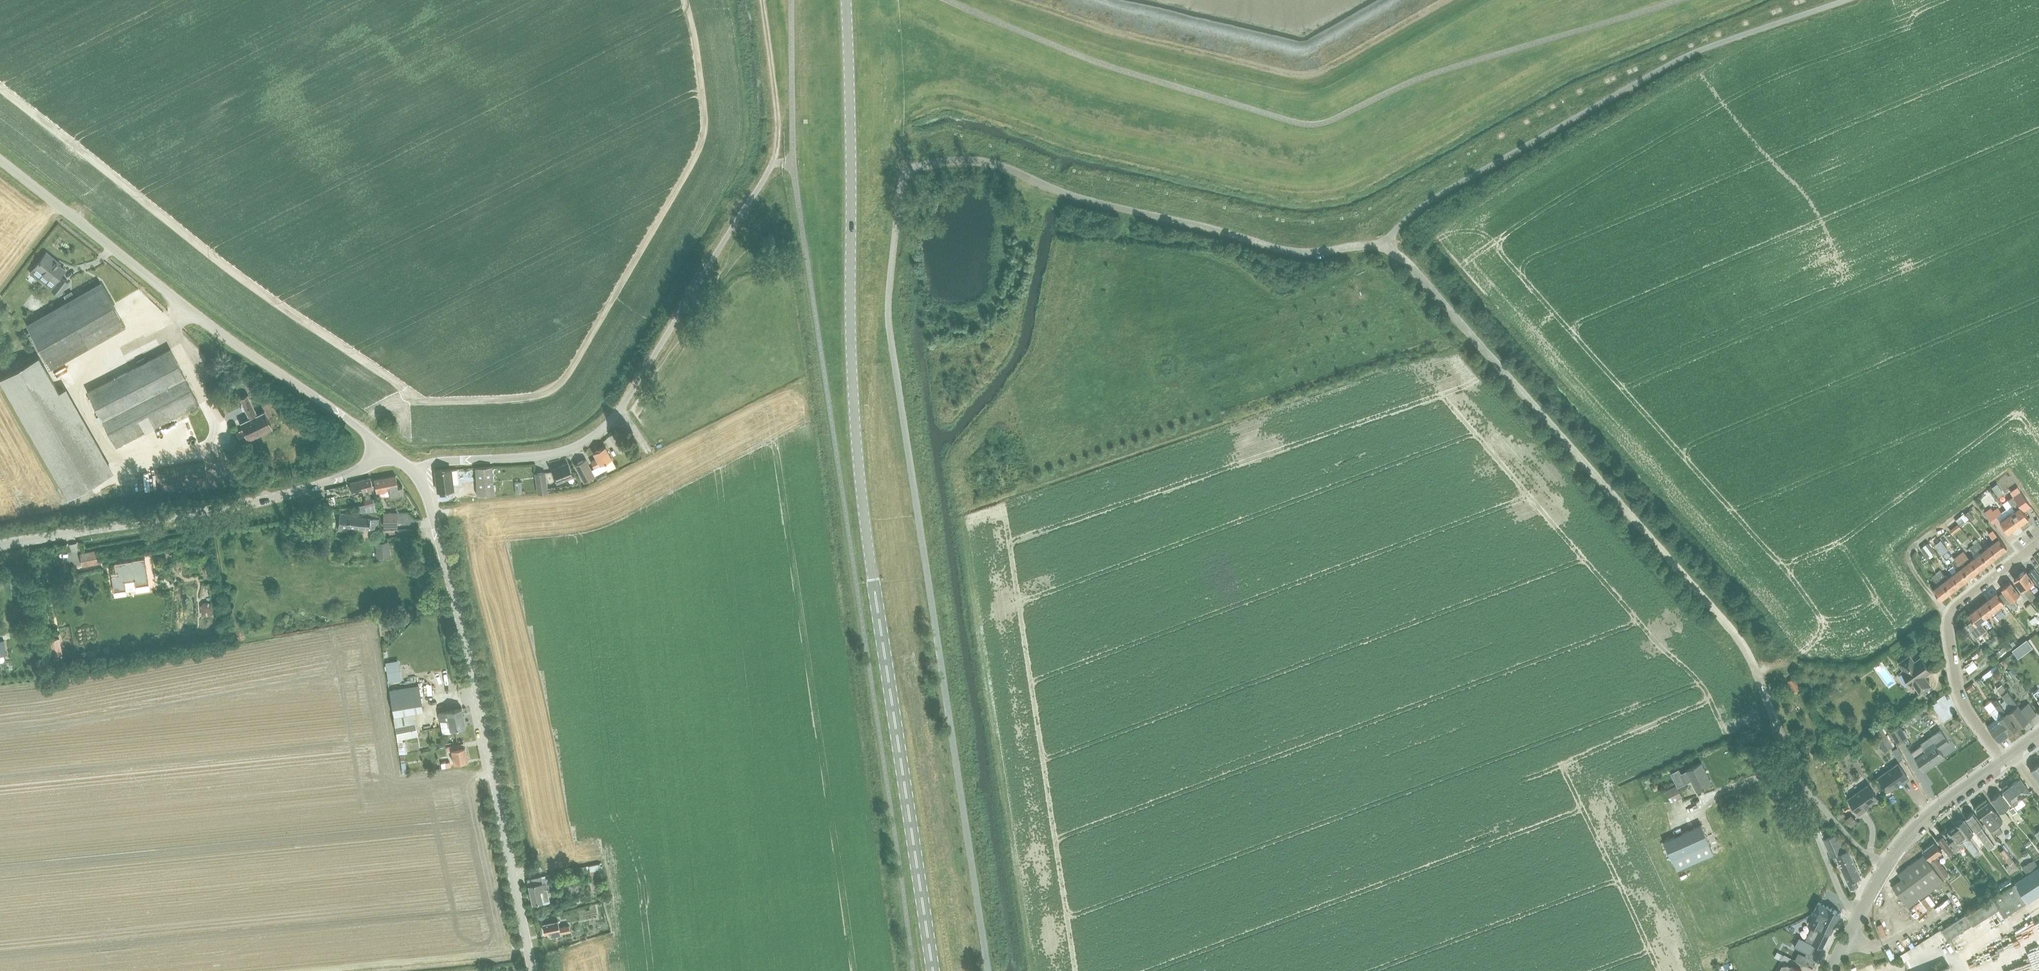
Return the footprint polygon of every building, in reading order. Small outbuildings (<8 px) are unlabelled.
[(46,252),(35,267),(56,284),(52,289),(59,295),(68,282),(60,276),(65,270),(54,261),(55,259),(46,252)] [(67,302),(28,324),(34,333),(29,336),(33,343),(38,340),(53,367),(126,326),(101,283),(75,297),(67,302)] [(171,349),(88,391),(117,446),(199,404),(171,349)] [(39,356),(1,378),(69,498),(108,477),(39,356)] [(240,398),(250,418),(241,422),(249,439),(272,428),(265,411),(258,414),(248,394),(240,398)] [(152,430),(156,442),(170,437),(174,447),(194,440),(186,417),(152,430)] [(635,419),(630,424),(635,430),(640,425),(635,419)] [(239,440),(246,436),(241,426),(233,430),(239,440)] [(624,442),(621,436),(614,440),(620,451),(627,447),(624,442)] [(596,459),(590,462),(594,469),(604,464),(607,469),(615,465),(612,459),(605,446),(593,452),(596,459)] [(584,481),(595,476),(586,459),(575,464),(584,481)] [(552,469),(557,482),(573,475),(568,463),(552,469)] [(494,495),(491,467),(474,469),(477,497),(494,495)] [(451,470),(435,472),(437,491),(453,489),(452,485),(458,485),(457,469),(451,470)] [(543,473),(535,474),(539,494),(546,492),(543,473)] [(126,479),(121,481),(124,491),(134,488),(131,475),(126,477),(126,479)] [(402,487),(397,488),(396,477),(374,480),(376,492),(389,490),(390,497),(403,495),(402,487)] [(353,495),(372,490),(369,480),(350,484),(353,495)] [(2006,508),(2010,514),(2018,525),(2029,518),(2024,510),(2031,506),(2027,501),(2021,491),(2016,494),(2013,496),(2008,500),(2003,503),(2006,508)] [(335,496),(328,498),(331,508),(337,506),(335,496)] [(374,504),(372,498),(364,500),(366,506),(374,504)] [(1991,508),(1985,512),(1994,524),(2000,520),(2000,521),(2008,532),(2018,525),(2010,514),(2006,508),(2002,511),(1999,507),(1993,511),(1991,508)] [(1969,511),(1966,513),(1971,521),(1974,518),(1969,511)] [(397,528),(397,514),(383,514),(383,528),(397,528)] [(1969,520),(1964,514),(1956,521),(1957,523),(1960,527),(1969,520)] [(377,525),(377,520),(376,520),(370,520),(349,519),(349,515),(339,515),(338,532),(348,533),(349,529),(374,530),(374,525),(377,525)] [(1950,528),(1949,529),(1953,534),(1961,527),(1960,527),(1957,523),(1950,528)] [(1993,530),(1988,534),(1992,539),(1994,541),(1989,545),(1997,555),(2006,547),(1999,538),(1997,535),(1993,530)] [(1935,543),(1943,553),(1947,549),(1940,540),(1935,543)] [(1925,555),(1931,551),(1924,542),(1913,549),(1921,561),(1926,558),(1925,555)] [(389,557),(387,543),(375,544),(377,558),(389,557)] [(1973,545),(1969,548),(1973,553),(1972,554),(1974,557),(1970,560),(1978,570),(1987,562),(1980,553),(1977,549),(1973,545)] [(1997,555),(1989,545),(1980,553),(1987,562),(1997,555)] [(1963,550),(1953,557),(1954,558),(1959,564),(1961,567),(1969,577),(1978,570),(1970,560),(1968,557),(1963,550)] [(99,565),(96,552),(81,555),(84,568),(99,565)] [(135,586),(149,584),(145,558),(132,560),(132,561),(114,563),(116,573),(117,572),(118,575),(111,576),(114,592),(125,590),(124,581),(134,580),(135,586)] [(1954,558),(1950,562),(1957,570),(1952,574),(1959,584),(1969,577),(1961,567),(1959,564),(1954,558)] [(1929,565),(1934,571),(1938,567),(1933,561),(1929,565)] [(2038,586),(2038,576),(2033,568),(2028,572),(2036,582),(2038,586)] [(1959,584),(1952,574),(1948,577),(1945,573),(1944,574),(1940,569),(1936,572),(1942,582),(1950,591),(1959,584)] [(2025,571),(2013,579),(2029,600),(2035,596),(2027,586),(2033,581),(2025,571)] [(1942,582),(1936,572),(1931,576),(1938,585),(1933,589),(1940,599),(1950,591),(1942,582)] [(2013,599),(2019,594),(2018,593),(2010,582),(2001,589),(2010,601),(2007,603),(2012,610),(2018,605),(2013,599)] [(1996,592),(1987,600),(1995,610),(2004,603),(1998,594),(1996,592)] [(1987,600),(1977,607),(1985,617),(1990,614),(1995,610),(1987,600)] [(202,615),(211,615),(211,604),(208,602),(204,602),(202,605),(202,615)] [(2037,611),(2031,603),(2026,607),(2032,615),(2037,611)] [(1985,617),(1977,607),(1967,615),(1972,621),(1966,625),(1976,638),(1986,630),(1980,621),(1985,617)] [(2001,609),(1997,613),(2001,618),(2006,615),(2001,609)] [(1997,613),(1992,616),(1996,622),(2001,618),(1997,613)] [(2033,624),(2038,620),(2035,616),(2030,620),(2033,624)] [(1993,628),(1989,630),(1994,636),(1998,634),(1993,628)] [(59,639),(49,641),(52,656),(62,655),(59,639)] [(2027,640),(2012,650),(2018,658),(2033,648),(2027,640)] [(2004,647),(1996,652),(1999,656),(2007,651),(2004,647)] [(1911,685),(1913,683),(1920,693),(1931,685),(1924,676),(1930,671),(1921,658),(1914,662),(1911,657),(1908,657),(1901,662),(1900,664),(1904,670),(1902,671),(1911,685)] [(389,681),(397,679),(394,661),(386,662),(389,681)] [(1974,661),(1965,668),(1969,673),(1978,666),(1974,661)] [(1991,668),(1994,672),(2002,666),(1999,662),(1991,668)] [(1994,672),(1991,668),(1982,675),(1985,679),(1994,672)] [(1794,691),(1799,688),(1794,678),(1788,681),(1794,691)] [(1975,687),(1973,683),(1967,687),(1969,691),(1975,687)] [(404,696),(391,698),(394,714),(393,714),(396,732),(397,739),(397,738),(400,754),(405,753),(402,738),(417,736),(416,729),(413,712),(423,710),(421,694),(419,685),(403,688),(404,696)] [(1997,689),(2001,694),(2006,690),(2002,685),(1997,689)] [(2006,713),(2017,727),(2028,719),(2035,713),(2027,703),(2020,708),(2006,691),(2001,695),(2011,709),(2006,713)] [(1996,708),(1991,712),(1996,720),(2006,733),(2007,731),(2009,733),(2017,727),(2006,713),(1996,700),(1992,703),(1996,708)] [(461,708),(438,712),(440,720),(442,733),(452,731),(452,729),(464,726),(461,708)] [(1899,726),(1895,718),(1886,723),(1891,731),(1899,726)] [(1996,720),(1987,726),(1989,728),(1998,741),(2007,735),(2006,733),(1996,720)] [(1898,743),(1908,738),(1902,726),(1892,732),(1898,743)] [(1882,729),(1874,734),(1885,751),(1893,746),(1882,729)] [(1914,751),(1912,753),(1925,772),(1945,758),(1941,751),(1940,749),(1950,743),(1943,733),(1941,730),(1925,742),(1922,744),(1923,746),(1914,751)] [(454,764),(467,761),(463,743),(446,746),(447,752),(451,751),(454,764)] [(1686,770),(1681,773),(1685,782),(1691,780),(1696,791),(1711,783),(1701,762),(1685,770),(1686,770)] [(1898,763),(1879,777),(1889,791),(1902,782),(1903,784),(1910,779),(1898,763)] [(2030,770),(2038,783),(2038,763),(2030,770)] [(2012,804),(2030,791),(2019,777),(2008,786),(2007,785),(2002,788),(2003,789),(2002,790),(2012,804)] [(1869,784),(1849,798),(1861,814),(1867,809),(1866,808),(1879,798),(1869,784)] [(1671,802),(1682,796),(1677,786),(1666,791),(1671,802)] [(2011,819),(2008,816),(2004,811),(2002,812),(2001,811),(2009,805),(2000,792),(1990,799),(2007,822),(2011,819)] [(1988,801),(1975,810),(1986,825),(1993,834),(1995,832),(1998,835),(2002,831),(2000,829),(2000,828),(1998,825),(2003,821),(1995,811),(1988,801)] [(2016,818),(2021,815),(2013,805),(2011,807),(2010,810),(2016,818)] [(1842,810),(1836,813),(1840,820),(1846,817),(1842,810)] [(1994,845),(1981,827),(1983,825),(1973,812),(1965,818),(1986,846),(1988,849),(1994,845)] [(1851,815),(1846,819),(1848,821),(1850,823),(1851,825),(1856,821),(1851,815)] [(1958,834),(1965,843),(1974,856),(1979,852),(1967,836),(1973,832),(1964,819),(1954,826),(1959,833),(1958,834)] [(1677,870),(1712,854),(1707,842),(1709,841),(1701,824),(1664,841),(1677,870)] [(1959,833),(1954,826),(1947,831),(1950,835),(1946,838),(1954,848),(1955,850),(1965,843),(1958,834),(1959,833)] [(1837,833),(1824,840),(1831,856),(1835,854),(1851,890),(1852,891),(1856,889),(1855,888),(1855,887),(1858,885),(1855,879),(1861,877),(1849,848),(1845,850),(1837,833)] [(1949,855),(1953,851),(1942,836),(1938,840),(1949,855)] [(1935,841),(1923,850),(1930,860),(1937,869),(1943,878),(1948,874),(1942,865),(1935,856),(1942,851),(1935,841)] [(2013,861),(2004,849),(2000,852),(2009,864),(2013,861)] [(1908,907),(1943,881),(1923,854),(1898,874),(1901,878),(1892,885),(1908,907)] [(2034,867),(2031,861),(2023,866),(2026,872),(2034,867)] [(599,862),(588,865),(589,870),(598,868),(599,871),(601,871),(599,862)] [(540,876),(526,879),(532,904),(542,902),(543,904),(550,902),(548,893),(545,883),(542,884),(540,876)] [(2009,879),(1998,885),(2000,889),(2003,887),(2007,885),(2011,882),(2009,879)] [(1941,930),(1901,955),(1903,960),(1933,942),(1935,945),(1943,940),(1941,937),(1944,935),(1948,939),(1998,907),(2004,916),(2027,901),(2015,882),(1941,930)] [(1810,925),(1814,927),(1818,929),(1819,927),(1819,926),(1820,927),(1826,930),(1831,932),(1835,924),(1841,913),(1841,912),(1835,910),(1829,907),(1828,906),(1824,904),(1819,901),(1816,907),(1812,914),(1815,915),(1812,922),(1810,925)] [(548,935),(569,931),(568,925),(559,926),(558,921),(542,924),(544,932),(548,932),(548,935)] [(1797,941),(1794,946),(1798,947),(1806,952),(1811,954),(1813,951),(1816,945),(1819,947),(1822,948),(1830,934),(1827,932),(1820,929),(1819,932),(1812,928),(1811,930),(1809,934),(1806,940),(1805,940),(1799,937),(1797,941)] [(2038,961),(2038,936),(2030,940),(2038,961)] [(1996,947),(1999,956),(2009,953),(2006,944),(1996,947)] [(1778,950),(1775,956),(1782,959),(1784,954),(1778,950)]
